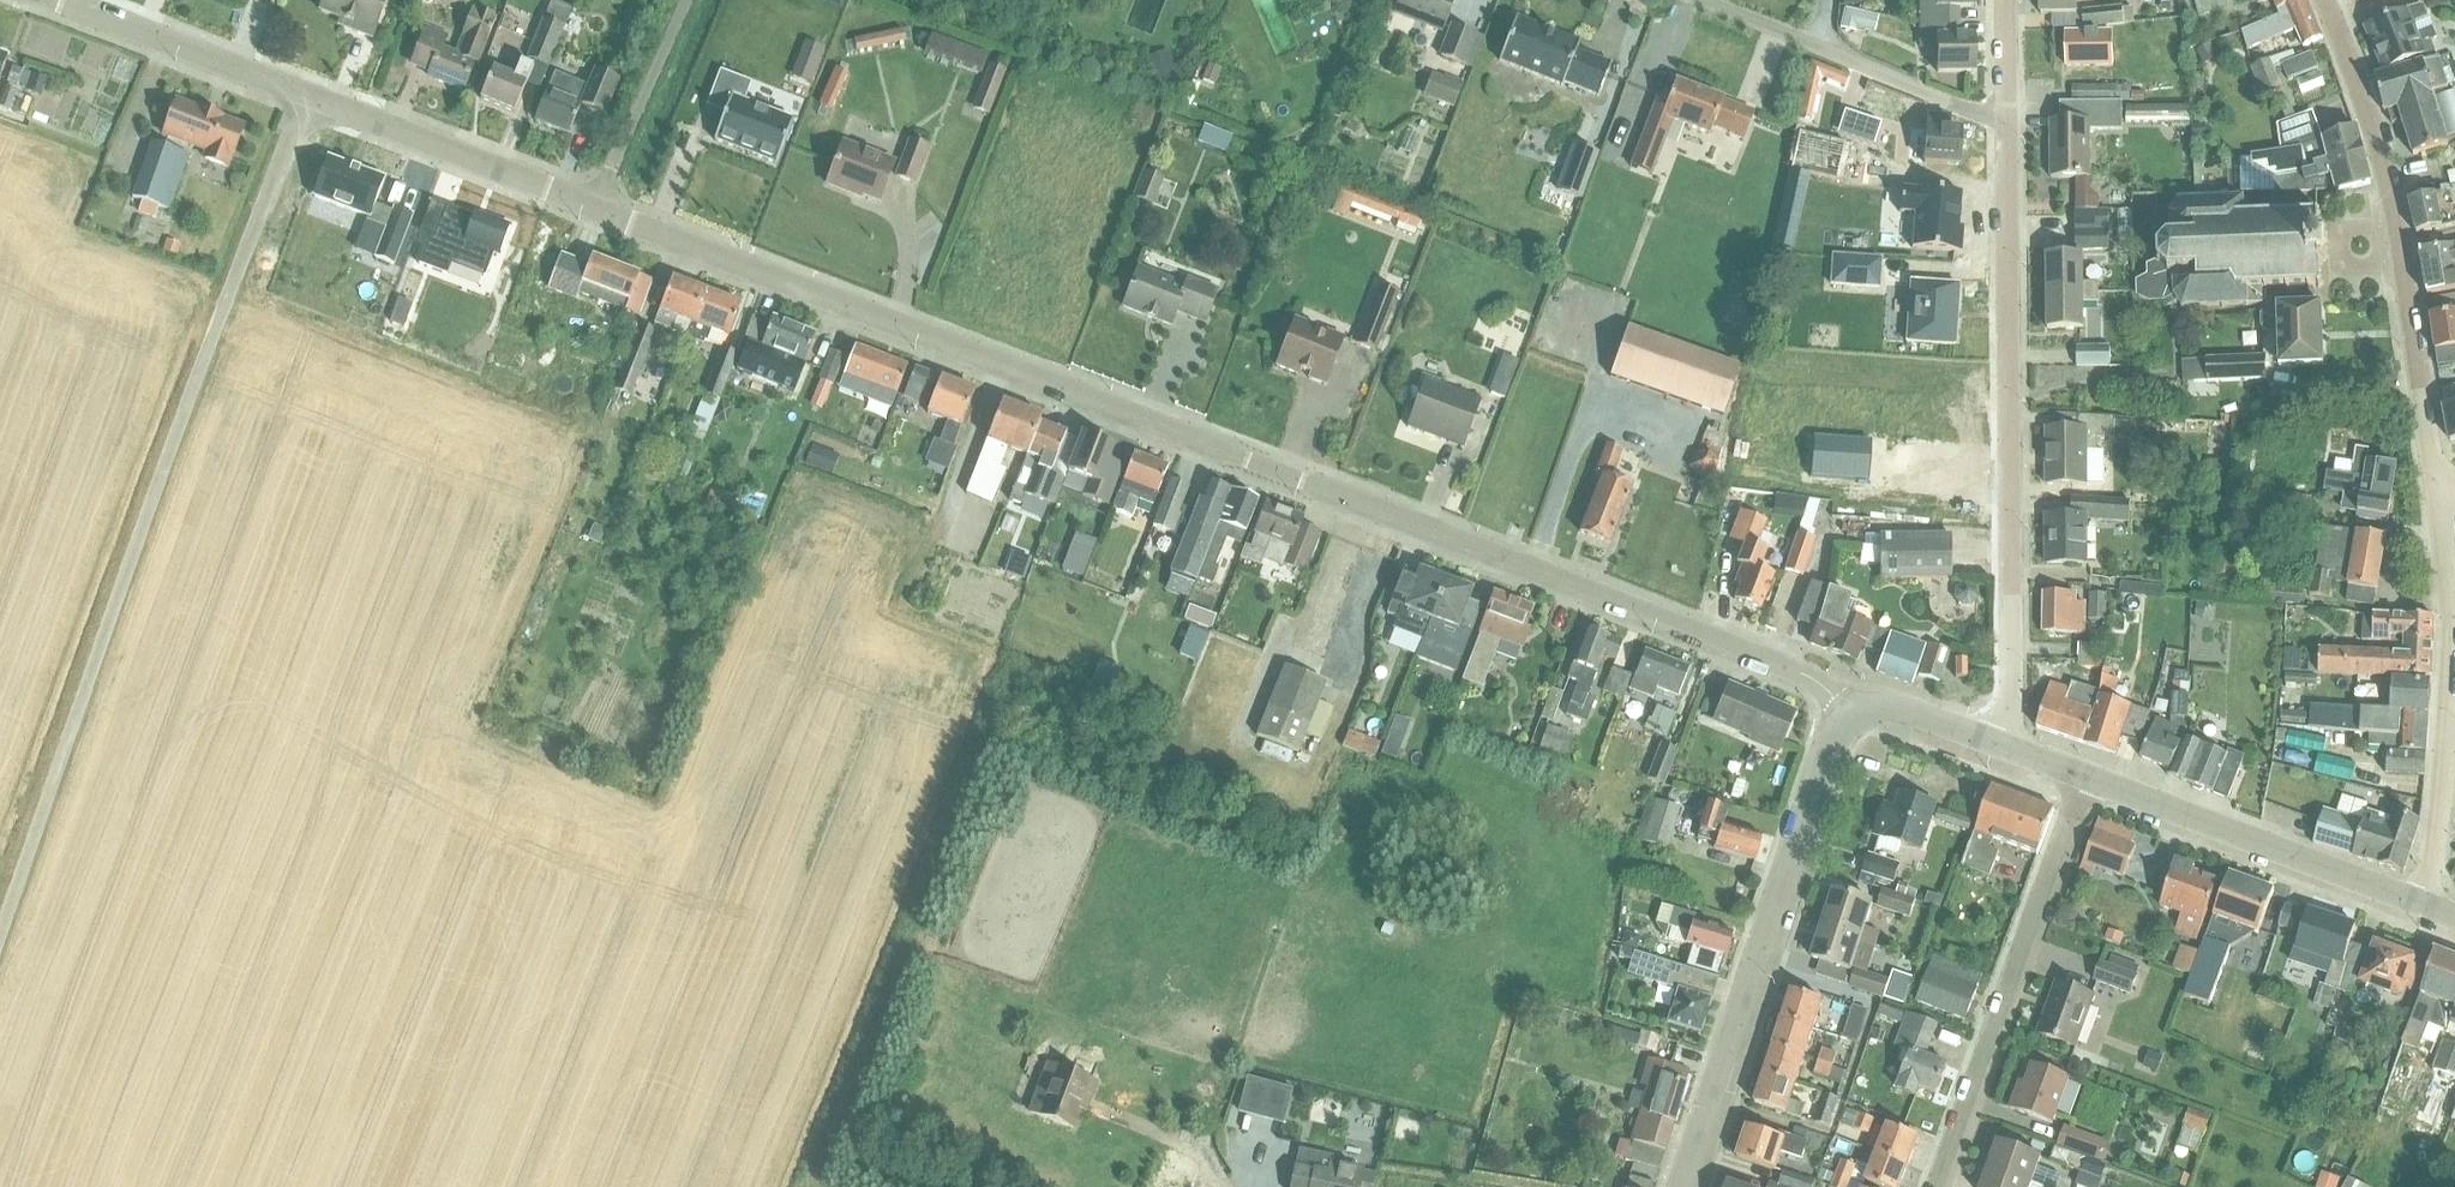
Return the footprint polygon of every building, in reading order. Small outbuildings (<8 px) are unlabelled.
[(323,8),(359,21),(356,29),(372,35),(385,0),(326,0),(323,8)] [(481,97),(513,110),(524,83),(539,89),(548,64),(573,7),(556,0),(551,0),(528,55),(525,62),(517,58),(510,75),(493,68),(481,97)] [(1455,0),(1398,0),(1394,12),(1443,31),(1455,0)] [(1964,21),(1964,6),(1972,6),(1972,0),(1920,0),(1920,22),(1964,21)] [(2077,0),(2041,0),(2041,15),(2077,14),(2077,0)] [(2226,0),(2202,0),(2195,2),(2200,18),(2229,9),(2226,0)] [(2243,32),(2249,49),(2296,29),(2305,47),(2323,38),(2306,0),(2299,0),(2286,6),(2288,12),(2280,16),(2243,32)] [(2280,16),(2288,12),(2286,6),(2299,0),(2273,0),(2280,16)] [(2123,5),(2080,9),(2081,28),(2124,24),(2123,9),(2123,5)] [(2410,9),(2365,28),(2385,73),(2434,51),(2430,40),(2439,37),(2425,6),(2410,9)] [(1874,31),(1878,15),(1844,8),(1840,28),(1856,32),(1857,27),(1874,31)] [(2133,8),(2123,9),(2124,24),(2135,23),(2133,8)] [(472,61),(477,63),(495,17),(476,9),(475,11),(471,9),(462,33),(466,35),(457,55),(437,47),(442,35),(423,27),(410,61),(430,68),(427,75),(461,89),(472,61)] [(626,15),(622,24),(634,29),(638,19),(626,15)] [(1580,43),(1516,18),(1499,61),(1562,86),(1564,82),(1599,96),(1611,65),(1577,51),(1580,43)] [(2238,20),(2227,24),(2230,33),(2241,30),(2238,20)] [(1964,35),(1964,21),(1920,22),(1920,47),(1938,47),(1938,73),(1973,72),(1973,35),(1964,35)] [(1453,23),(1441,55),(1463,64),(1476,32),(1453,23)] [(902,27),(853,38),(855,51),(905,41),(902,27)] [(2110,31),(2065,31),(2066,65),(2111,65),(2110,31)] [(921,34),(917,46),(926,49),(930,37),(921,34)] [(926,49),(923,57),(980,78),(988,57),(930,36),(930,37),(926,49)] [(492,46),(487,57),(494,60),(500,45),(495,43),(494,47),(492,46)] [(2209,45),(2197,52),(2202,63),(2215,57),(2209,45)] [(2296,60),(2282,66),(2288,81),(2318,68),(2312,53),(2296,60)] [(2446,93),(2445,89),(2448,88),(2438,58),(2376,78),(2386,113),(2390,112),(2393,124),(2404,121),(2414,154),(2449,144),(2446,136),(2454,133),(2454,91),(2454,90),(2446,93)] [(989,62),(972,108),(989,114),(1007,69),(989,62)] [(597,67),(596,70),(579,63),(565,97),(549,91),(537,121),(570,134),(582,105),(606,116),(622,78),(597,67)] [(1803,103),(1800,118),(1811,121),(1820,84),(1825,81),(1845,89),(1849,78),(1812,63),(1808,83),(1803,103)] [(2272,69),(2269,63),(2250,71),(2261,98),(2275,93),(2279,91),(2280,91),(2272,69)] [(1172,64),(1152,71),(1157,86),(1177,79),(1172,64)] [(13,66),(8,80),(18,84),(23,70),(13,66)] [(1207,66),(1202,80),(1213,85),(1219,71),(1207,66)] [(834,68),(818,105),(830,110),(846,73),(834,68)] [(721,72),(708,106),(725,112),(714,141),(777,165),(794,121),(744,102),(751,83),(721,72)] [(40,95),(46,80),(30,74),(25,89),(40,95)] [(1444,75),(1434,100),(1454,108),(1464,83),(1444,75)] [(1723,99),(1676,81),(1668,99),(1658,95),(1631,166),(1652,174),(1672,120),(1710,134),(1714,122),(1731,129),(1730,132),(1745,138),(1754,112),(1723,101),(1723,99)] [(2132,84),(2072,84),(2072,101),(2145,101),(2145,90),(2132,90),(2132,84)] [(0,98),(0,107),(9,110),(15,91),(4,87),(0,98)] [(232,161),(244,128),(222,120),(222,119),(200,111),(199,111),(177,102),(164,135),(208,152),(205,160),(227,168),(230,160),(232,161)] [(2091,178),(2090,130),(2123,130),(2123,102),(2060,102),(2060,120),(2051,120),(2051,178),(2091,178)] [(2191,106),(2127,106),(2127,122),(2172,122),(2172,126),(2190,126),(2190,121),(2191,122),(2191,106)] [(1844,111),(1838,132),(1873,143),(1880,122),(1844,111)] [(1926,122),(1923,162),(1957,165),(1960,132),(1947,131),(1948,117),(1927,116),(1926,122)] [(1210,124),(1203,141),(1230,152),(1237,136),(1210,124)] [(2205,125),(2193,126),(2193,138),(2205,138),(2205,125)] [(2252,160),(2241,160),(2241,192),(2277,191),(2317,191),(2339,191),(2371,183),(2361,144),(2356,128),(2354,129),(2342,132),(2301,149),(2251,156),(2252,160)] [(1799,131),(1791,169),(1810,173),(1837,179),(1846,142),(1799,131)] [(908,137),(893,175),(915,184),(929,144),(908,137)] [(1892,156),(1908,163),(1915,149),(1898,141),(1892,156)] [(1562,175),(1556,189),(1583,199),(1588,184),(1599,153),(1573,143),(1562,175)] [(151,144),(132,198),(142,201),(138,212),(154,217),(158,207),(169,211),(188,157),(151,144)] [(894,164),(843,144),(827,184),(853,194),(853,192),(880,202),(894,164)] [(376,206),(386,180),(329,159),(314,198),(370,219),(369,222),(388,230),(377,259),(395,266),(414,216),(396,209),(394,213),(376,206)] [(435,193),(445,169),(433,164),(423,189),(435,193)] [(1164,178),(1145,170),(1134,198),(1153,206),(1164,178)] [(1902,186),(1900,209),(1915,211),(1912,246),(1960,250),(1963,225),(1958,225),(1961,191),(1902,186)] [(2451,207),(2447,191),(2409,200),(2417,233),(2454,224),(2454,206),(2451,207)] [(1356,192),(1350,208),(1389,223),(1396,207),(1356,192)] [(2288,306),(2310,306),(2310,301),(2314,297),(2314,290),(2310,288),(2310,284),(2318,284),(2318,287),(2321,287),(2321,284),(2324,284),(2324,281),(2321,281),(2320,263),(2323,263),(2323,261),(2326,261),(2326,258),(2329,258),(2329,254),(2326,254),(2325,242),(2328,242),(2328,239),(2325,240),(2325,236),(2322,236),(2322,233),(2319,233),(2318,216),(2321,216),(2321,213),(2318,213),(2318,210),(2315,210),(2315,213),(2307,214),(2307,211),(2304,211),(2304,214),(2286,214),(2285,211),(2282,212),(2283,214),(2264,215),(2264,212),(2261,212),(2261,215),(2260,215),(2259,209),(2252,209),(2242,196),(2240,200),(2220,200),(2220,198),(2217,198),(2217,200),(2198,201),(2198,199),(2195,199),(2195,201),(2181,201),(2179,200),(2176,202),(2178,204),(2176,208),(2156,208),(2157,246),(2155,249),(2159,250),(2160,260),(2156,262),(2156,264),(2149,266),(2150,277),(2138,282),(2138,296),(2151,301),(2165,300),(2168,307),(2180,301),(2182,305),(2181,307),(2183,309),(2185,306),(2200,305),(2200,308),(2202,308),(2202,305),(2221,305),(2221,307),(2225,307),(2225,304),(2243,304),(2245,306),(2248,303),(2266,303),(2266,286),(2287,286),(2288,306)] [(1784,199),(1774,243),(1794,247),(1804,204),(1784,199)] [(424,251),(419,265),(447,275),(450,267),(451,264),(453,260),(468,266),(487,273),(488,271),(494,254),(496,254),(498,255),(500,256),(504,244),(511,226),(500,222),(484,216),(483,218),(482,221),(475,218),(466,214),(454,210),(446,207),(442,217),(437,231),(437,232),(435,237),(433,237),(430,235),(429,237),(424,251)] [(2075,249),(2109,249),(2109,210),(2076,211),(2075,249)] [(1402,211),(1398,222),(1416,229),(1420,218),(1402,211)] [(1807,229),(1806,249),(1858,251),(1858,231),(1807,229)] [(179,246),(167,242),(163,252),(175,256),(179,246)] [(2420,253),(2428,295),(2454,290),(2454,245),(2420,253)] [(562,254),(548,289),(577,300),(578,298),(580,293),(638,315),(652,280),(593,257),(590,265),(562,254)] [(1831,283),(1831,284),(1879,287),(1880,273),(1881,259),(1855,257),(1833,255),(1833,256),(1833,257),(1835,257),(1838,257),(1837,270),(1836,283),(1831,283)] [(2082,256),(2047,256),(2047,292),(2082,291),(2099,291),(2098,283),(2082,283),(2082,256)] [(1185,286),(1138,268),(1123,307),(1171,325),(1177,312),(1205,323),(1218,291),(1188,279),(1185,286)] [(673,279),(655,324),(674,331),(687,336),(692,323),(705,291),(673,279)] [(1954,345),(1958,284),(1911,281),(1906,341),(1954,345)] [(1375,352),(1398,292),(1384,287),(1374,312),(1369,311),(1356,345),(1375,352)] [(705,291),(692,323),(686,337),(705,344),(710,330),(729,337),(742,305),(705,291)] [(2082,291),(2047,292),(2048,328),(2083,328),(2083,302),(2099,302),(2099,291),(2082,291)] [(2430,300),(2432,316),(2431,316),(2436,350),(2454,347),(2454,296),(2430,300)] [(400,299),(391,322),(405,327),(413,304),(400,299)] [(2321,305),(2310,306),(2288,306),(2277,306),(2277,310),(2267,310),(2261,315),(2262,327),(2267,331),(2268,340),(2263,340),(2264,356),(2207,358),(2208,381),(2264,378),(2264,367),(2323,365),(2321,305)] [(762,348),(749,343),(739,370),(781,387),(781,386),(796,392),(819,335),(774,317),(762,348)] [(760,345),(769,323),(755,317),(746,339),(760,345)] [(631,395),(657,331),(641,324),(615,389),(631,395)] [(1326,336),(1293,324),(1277,366),(1298,374),(1299,370),(1311,374),(1309,379),(1325,385),(1344,338),(1327,332),(1326,336)] [(1624,326),(1607,375),(1720,414),(1737,365),(1624,326)] [(898,394),(909,366),(857,346),(846,374),(898,394)] [(2110,365),(2110,346),(2075,347),(2076,366),(2110,365)] [(720,400),(739,353),(723,347),(705,394),(720,400)] [(834,385),(845,358),(831,352),(820,380),(832,384),(834,385)] [(917,369),(908,390),(930,398),(938,377),(917,369)] [(1443,381),(1422,373),(1415,393),(1419,394),(1407,427),(1446,442),(1449,433),(1466,439),(1480,401),(1441,386),(1443,381)] [(1498,376),(1492,392),(1505,397),(1511,381),(1498,376)] [(969,410),(977,392),(943,379),(929,413),(949,421),(941,441),(955,447),(963,426),(967,428),(974,412),(969,410)] [(820,380),(810,405),(822,409),(832,384),(820,380)] [(854,390),(843,386),(834,411),(844,415),(854,390)] [(705,394),(690,429),(706,435),(720,400),(705,394)] [(878,397),(874,407),(885,412),(889,402),(878,397)] [(1007,448),(1028,456),(1040,425),(1042,418),(1004,403),(988,445),(986,445),(967,495),(992,504),(1005,470),(999,468),(1007,448)] [(2445,407),(2450,441),(2451,440),(2454,440),(2454,406),(2445,407)] [(2131,440),(2131,423),(2114,422),(2114,418),(2078,417),(2077,430),(2046,430),(2045,485),(2087,485),(2087,452),(2098,452),(2098,439),(2131,440)] [(1066,435),(1040,425),(1028,456),(1010,501),(1021,505),(1025,495),(1052,506),(1062,478),(1051,473),(1066,435)] [(1080,495),(1106,505),(1122,466),(1108,461),(1114,446),(1096,439),(1095,435),(1090,433),(1087,435),(1084,434),(1069,471),(1087,478),(1080,495)] [(1813,437),(1810,477),(1869,480),(1871,441),(1813,437)] [(1578,532),(1610,543),(1630,486),(1611,479),(1621,449),(1605,443),(1594,473),(1599,475),(1578,532)] [(806,464),(832,473),(839,455),(813,446),(806,464)] [(1696,453),(1692,464),(1700,474),(1712,471),(1716,460),(1708,450),(1696,453)] [(1135,454),(1128,472),(1127,472),(1112,510),(1113,510),(1132,518),(1139,500),(1153,505),(1168,466),(1135,454)] [(2397,467),(2368,462),(2364,479),(2328,473),(2325,490),(2344,493),(2342,510),(2358,512),(2357,519),(2388,524),(2397,467)] [(1171,481),(1154,526),(1174,534),(1191,541),(1179,571),(1197,578),(1231,491),(1207,482),(1194,514),(1181,509),(1189,488),(1171,481)] [(1231,491),(1197,578),(1209,583),(1213,584),(1219,568),(1215,567),(1226,539),(1241,544),(1245,532),(1246,533),(1258,501),(1231,491)] [(631,492),(627,503),(641,509),(645,499),(631,492)] [(2131,502),(2072,498),(2071,516),(2046,515),(2046,562),(2086,562),(2086,519),(2130,521),(2131,502)] [(1808,499),(1797,532),(1798,533),(1811,537),(1811,538),(1814,530),(1810,529),(1820,500),(1808,499)] [(1264,556),(1304,571),(1320,532),(1300,525),(1303,518),(1268,505),(1251,547),(1246,545),(1241,559),(1260,566),(1264,556)] [(1734,598),(1760,609),(1773,576),(1758,570),(1766,550),(1756,545),(1765,523),(1740,513),(1730,537),(1744,542),(1736,563),(1742,565),(1735,582),(1740,584),(1734,598)] [(2320,543),(2316,571),(2314,570),(2309,593),(2329,597),(2331,581),(2348,584),(2345,600),(2374,605),(2386,537),(2315,524),(2312,542),(2320,543)] [(594,525),(589,539),(603,545),(609,530),(594,525)] [(1802,575),(1815,539),(1811,538),(1811,537),(1798,533),(1786,570),(1802,575)] [(1951,577),(1951,534),(1879,535),(1879,578),(1951,577)] [(997,546),(992,561),(1021,571),(1026,556),(997,546)] [(1067,556),(1062,570),(1083,578),(1088,564),(1067,556)] [(2219,560),(2217,573),(2232,575),(2233,562),(2219,560)] [(1423,639),(1431,619),(1446,580),(1420,570),(1416,580),(1402,574),(1391,603),(1386,614),(1396,618),(1393,628),(1423,639)] [(1173,574),(1167,590),(1189,599),(1195,583),(1173,574)] [(1423,639),(1420,648),(1427,651),(1432,653),(1434,648),(1444,651),(1462,658),(1469,639),(1471,634),(1482,605),(1468,600),(1472,590),(1446,580),(1431,619),(1423,639)] [(2118,580),(2117,590),(2161,595),(2162,585),(2118,580)] [(1811,582),(1796,620),(1816,628),(1810,644),(1843,656),(1852,660),(1855,661),(1860,646),(1865,648),(1864,649),(1881,655),(1874,672),(1912,686),(1912,685),(1926,647),(1870,626),(1872,621),(1869,617),(1866,612),(1855,603),(1849,600),(1850,597),(1811,582)] [(1956,599),(1962,606),(1971,606),(1978,599),(1978,590),(1972,584),(1962,584),(1956,590),(1956,599)] [(2272,585),(2271,602),(2302,605),(2304,588),(2272,585)] [(2044,631),(2083,632),(2083,612),(2076,612),(2076,603),(2069,603),(2069,592),(2044,592),(2044,631)] [(1532,607),(1495,593),(1493,593),(1478,632),(1480,633),(1462,680),(1483,688),(1500,640),(1522,648),(1528,631),(1524,629),(1532,607)] [(2107,593),(2089,594),(2089,620),(2107,620),(2107,593)] [(2197,603),(2196,616),(2204,617),(2205,603),(2197,603)] [(1188,605),(1183,619),(1211,629),(1216,616),(1188,605)] [(2392,679),(2430,682),(2431,677),(2434,618),(2363,614),(2361,640),(2403,642),(2402,655),(2319,650),(2319,657),(2319,666),(2318,671),(2318,673),(2392,679)] [(1191,628),(1181,655),(1197,661),(1208,634),(1191,628)] [(1578,682),(1570,704),(1566,715),(1588,723),(1597,699),(1587,695),(1602,656),(1616,661),(1622,643),(1587,629),(1568,678),(1578,682)] [(1938,681),(1949,650),(1929,643),(1919,674),(1938,681)] [(2079,643),(2078,656),(2102,658),(2103,645),(2079,643)] [(1645,649),(1635,673),(1628,691),(1651,699),(1656,686),(1677,695),(1689,667),(1645,649)] [(2309,656),(2308,670),(2318,671),(2319,666),(2319,657),(2309,656)] [(1965,660),(1955,660),(1956,665),(1956,677),(1966,677),(1966,672),(1966,665),(1965,664),(1965,660)] [(1285,667),(1267,712),(1257,736),(1297,753),(1308,729),(1326,684),(1285,667)] [(1626,686),(1630,676),(1611,668),(1604,687),(1623,695),(1626,686)] [(2175,672),(2175,682),(2189,683),(2190,673),(2175,672)] [(2286,673),(2286,684),(2286,689),(2300,689),(2300,685),(2317,686),(2317,675),(2286,673)] [(1119,677),(1115,688),(1129,693),(1133,683),(1119,677)] [(2094,710),(2083,743),(2117,754),(2123,738),(2139,744),(2146,723),(2149,711),(2147,711),(2137,707),(2114,700),(2110,699),(2112,695),(2115,696),(2120,682),(2116,680),(2101,677),(2100,683),(2099,695),(2094,710)] [(2430,682),(2392,679),(2389,712),(2361,709),(2361,712),(2311,707),(2308,728),(2360,733),(2399,735),(2401,712),(2428,714),(2430,682)] [(2174,682),(2173,693),(2188,693),(2189,683),(2175,682),(2174,682)] [(2051,683),(2037,728),(2039,729),(2050,732),(2059,735),(2075,740),(2083,743),(2094,710),(2066,701),(2070,689),(2051,683)] [(1780,743),(1793,713),(1728,686),(1713,721),(1758,740),(1760,735),(1780,743)] [(1552,688),(1541,718),(1554,723),(1565,693),(1552,688)] [(2170,768),(2183,738),(2176,735),(2179,728),(2186,728),(2188,693),(2173,693),(2172,725),(2156,719),(2141,757),(2170,768)] [(1662,708),(1652,733),(1665,738),(1675,714),(1662,708)] [(2283,711),(2282,723),(2308,725),(2309,713),(2283,711)] [(2370,734),(2369,746),(2385,746),(2384,756),(2387,757),(2386,773),(2425,775),(2428,714),(2401,712),(2399,735),(2370,734)] [(1396,717),(1382,754),(1395,759),(1399,749),(1403,738),(1409,722),(1403,719),(1396,717)] [(1540,746),(1566,755),(1573,735),(1547,726),(1540,746)] [(2276,730),(2276,743),(2286,744),(2287,731),(2276,730)] [(2336,735),(2335,745),(2345,745),(2345,735),(2336,735)] [(2349,735),(2349,745),(2359,746),(2360,736),(2349,735)] [(2170,768),(2168,775),(2191,784),(2194,788),(2200,791),(2204,789),(2227,799),(2244,756),(2229,750),(2227,755),(2212,749),(2183,738),(2170,768)] [(1360,752),(1374,757),(1379,744),(1365,739),(1360,752)] [(1647,779),(1663,785),(1675,751),(1660,745),(1647,779)] [(2354,780),(2359,761),(2324,752),(2319,770),(2354,780)] [(1736,779),(1731,797),(1742,800),(1747,782),(1736,779)] [(2054,809),(1993,786),(1963,866),(1990,876),(2000,852),(1990,848),(1994,838),(2037,854),(2054,809)] [(1875,834),(1921,849),(1936,805),(1902,794),(1895,812),(1883,808),(1875,834)] [(2323,808),(2311,843),(2342,853),(2403,873),(2419,822),(2394,813),(2390,825),(2366,817),(2364,822),(2363,822),(2368,805),(2343,796),(2337,813),(2323,808)] [(1666,849),(1679,809),(1656,801),(1643,842),(1666,849)] [(1752,861),(1759,836),(1721,825),(1726,808),(1707,802),(1696,838),(1715,844),(1713,850),(1752,861)] [(1973,820),(1938,809),(1934,820),(1969,832),(1973,820)] [(2100,819),(2084,862),(2124,877),(2136,846),(2130,843),(2134,832),(2100,819)] [(1894,882),(1900,864),(1868,853),(1862,872),(1894,882)] [(2177,861),(2160,906),(2181,914),(2174,932),(2196,940),(2218,881),(2193,872),(2194,867),(2177,861)] [(2191,978),(2185,995),(2210,1004),(2230,947),(2224,945),(2229,931),(2232,923),(2258,933),(2273,891),(2228,875),(2199,955),(2191,978)] [(1900,882),(1897,892),(1906,895),(1909,886),(1900,882)] [(1915,900),(1882,889),(1877,906),(1910,917),(1915,900)] [(1822,917),(1820,923),(1866,938),(1877,942),(1880,933),(1865,928),(1873,903),(1834,891),(1825,917),(1822,917)] [(1928,893),(1925,903),(1940,908),(1944,898),(1928,893)] [(1694,915),(1661,906),(1656,922),(1666,939),(1690,946),(1684,965),(1717,974),(1722,956),(1723,956),(1730,933),(1692,922),(1694,915)] [(2286,906),(2279,926),(2301,934),(2296,949),(2291,964),(2329,976),(2326,986),(2321,985),(2314,1004),(2331,1010),(2338,990),(2354,944),(2350,943),(2356,925),(2309,909),(2308,913),(2286,906)] [(1820,931),(1812,958),(1851,970),(1858,946),(1863,948),(1874,951),(1877,942),(1866,938),(1820,923),(1818,930),(1820,931)] [(2121,945),(2125,935),(2109,930),(2106,940),(2121,945)] [(1625,933),(1621,947),(1635,951),(1639,937),(1625,933)] [(2354,944),(2338,990),(2350,995),(2358,972),(2364,974),(2361,982),(2400,996),(2404,988),(2410,990),(2418,968),(2412,966),(2415,958),(2376,943),(2373,951),(2354,944)] [(2182,948),(2174,972),(2191,978),(2199,955),(2182,948)] [(1620,949),(1618,958),(1630,962),(1633,953),(1620,949)] [(2402,1043),(2432,1055),(2442,1029),(2447,1032),(2451,1023),(2454,1025),(2454,958),(2434,950),(2419,993),(2422,994),(2409,1026),(2402,1043)] [(1700,1034),(1711,999),(1717,978),(1705,975),(1679,967),(1633,953),(1630,962),(1627,973),(1677,989),(1666,1023),(1700,1034)] [(1917,1001),(1965,1020),(1982,976),(1934,956),(1917,1001)] [(2101,963),(2095,980),(2131,994),(2137,976),(2140,968),(2111,957),(2109,965),(2101,963)] [(1898,967),(1890,994),(1914,1001),(1922,974),(1898,967)] [(1884,997),(1890,981),(1856,970),(1851,987),(1884,997)] [(2076,1047),(2095,996),(2056,982),(2038,1033),(2076,1047)] [(1781,1020),(1812,1030),(1822,1001),(1790,991),(1781,1020)] [(1882,1005),(1878,1015),(1903,1025),(1907,1015),(1882,1005)] [(1853,1007),(1848,1020),(1862,1025),(1866,1011),(1853,1007)] [(1925,1057),(1937,1027),(1907,1015),(1903,1025),(1895,1046),(1904,1050),(1899,1062),(1906,1065),(1896,1088),(1915,1096),(1919,1087),(1936,1094),(1947,1065),(1925,1057)] [(1812,1030),(1781,1020),(1772,1048),(1804,1057),(1812,1030)] [(1876,1029),(1872,1039),(1883,1043),(1887,1033),(1876,1029)] [(1637,1046),(1654,1052),(1659,1038),(1641,1032),(1637,1046)] [(2433,1070),(2454,1079),(2454,1045),(2444,1041),(2433,1070)] [(1818,1062),(1831,1066),(1836,1052),(1822,1047),(1818,1062)] [(1804,1057),(1772,1048),(1764,1075),(1795,1085),(1804,1057)] [(2145,1066),(2159,1071),(2164,1058),(2150,1053),(2145,1066)] [(1644,1093),(1629,1141),(1663,1150),(1671,1123),(1672,1123),(1688,1070),(1663,1062),(1662,1062),(1648,1058),(1640,1085),(1655,1089),(1653,1096),(1644,1093)] [(1840,1083),(1844,1070),(1817,1062),(1813,1075),(1840,1083)] [(2070,1077),(2033,1064),(2021,1095),(2016,1093),(2010,1108),(2053,1124),(2070,1077)] [(1042,1116),(1031,1111),(1030,1112),(1073,1129),(1081,1108),(1080,1108),(1084,1097),(1090,1099),(1096,1082),(1088,1079),(1090,1075),(1073,1068),(1071,1073),(1055,1067),(1044,1096),(1048,1098),(1042,1116)] [(1795,1085),(1764,1075),(1755,1104),(1801,1118),(1805,1105),(1790,1100),(1795,1085)] [(1241,1111),(1281,1122),(1289,1091),(1249,1080),(1241,1111)] [(1828,1127),(1837,1098),(1824,1094),(1814,1123),(1828,1127)] [(1876,1116),(1846,1105),(1840,1122),(1869,1133),(1876,1116)] [(2207,1132),(2212,1118),(2192,1110),(2187,1125),(2207,1132)] [(2355,1114),(2349,1131),(2365,1137),(2371,1120),(2355,1114)] [(1876,1153),(1907,1165),(1918,1137),(1887,1125),(1876,1153)] [(1782,1139),(1747,1127),(1737,1158),(1774,1171),(1780,1152),(1802,1160),(1808,1142),(1784,1134),(1782,1139)] [(2109,1143),(2067,1128),(2059,1146),(2102,1161),(2109,1143)] [(1835,1149),(1861,1159),(1867,1145),(1841,1135),(1835,1149)] [(1620,1139),(1615,1156),(1626,1159),(1631,1143),(1620,1139)] [(1989,1168),(2032,1184),(2041,1186),(2056,1186),(2060,1176),(2038,1168),(2042,1157),(1998,1141),(1989,1168)] [(2087,1159),(2056,1147),(2050,1161),(2082,1173),(2083,1171),(2087,1159)] [(1290,1186),(1373,1186),(1375,1174),(1363,1171),(1363,1170),(1331,1164),(1333,1157),(1298,1149),(1294,1166),(1290,1186)] [(1836,1174),(1850,1180),(1864,1185),(1865,1181),(1880,1186),(1898,1186),(1907,1165),(1876,1153),(1871,1166),(1858,1161),(1856,1166),(1841,1160),(1841,1161),(1836,1174)] [(2106,1166),(2087,1159),(2083,1171),(2102,1178),(2106,1166)] [(1982,1186),(2041,1186),(2032,1184),(1989,1168),(1982,1186)] [(1817,1183),(1828,1186),(1830,1186),(1836,1174),(1822,1169),(1817,1182),(1817,1183)] [(1780,1185),(1785,1186),(1815,1186),(1817,1183),(1817,1182),(1785,1171),(1780,1185)] [(2176,1184),(2185,1186),(2188,1186),(2191,1177),(2179,1173),(2176,1184)] [(1830,1186),(1847,1186),(1850,1180),(1836,1174),(1830,1186)] [(2319,1186),(2336,1186),(2338,1181),(2322,1176),(2319,1186)] [(2342,1186),(2354,1186),(2357,1181),(2347,1176),(2342,1186)] [(1655,1185),(1629,1177),(1626,1186),(1654,1186),(1655,1185)]
